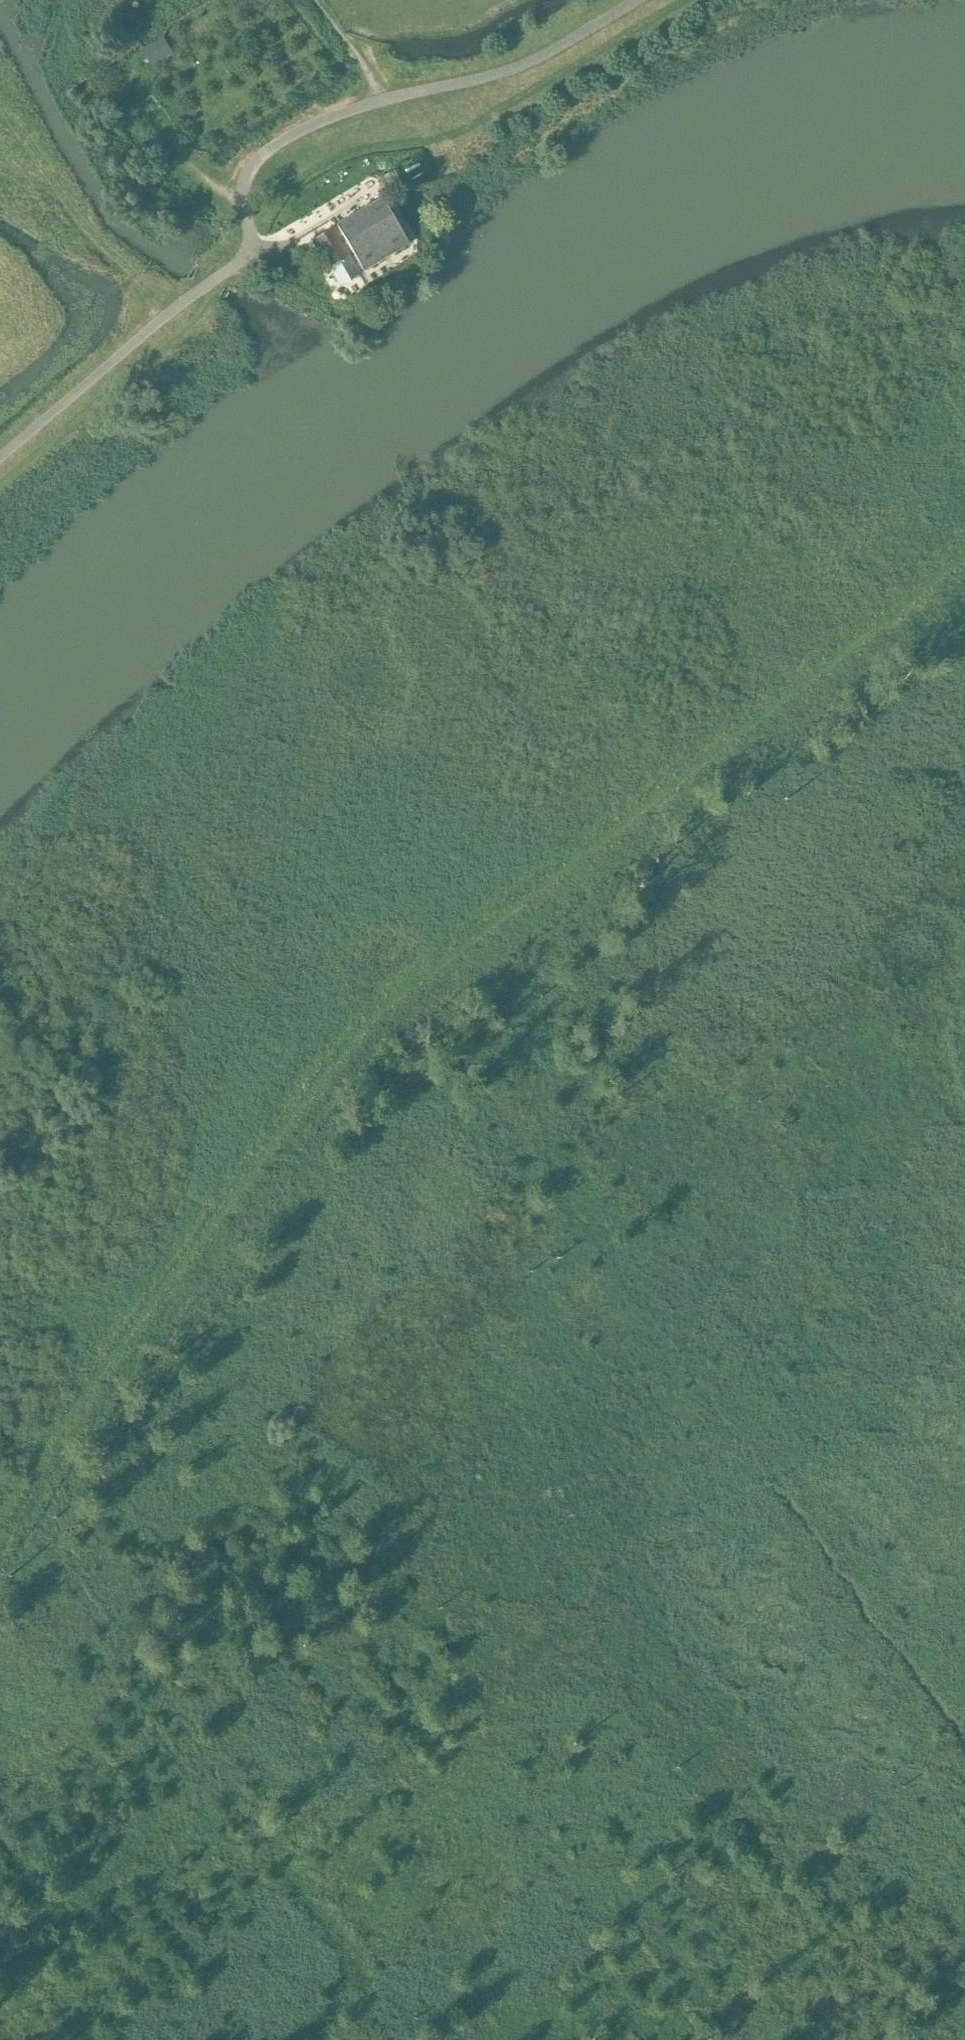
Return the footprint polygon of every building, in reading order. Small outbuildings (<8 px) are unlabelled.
[(164,37),(141,50),(151,66),(173,53),(164,37)] [(353,250),(360,261),(365,269),(407,243),(380,198),(337,225),(353,250)] [(360,261),(353,250),(350,252),(333,227),(313,239),(341,285),(362,271),(357,263),(360,261)]
